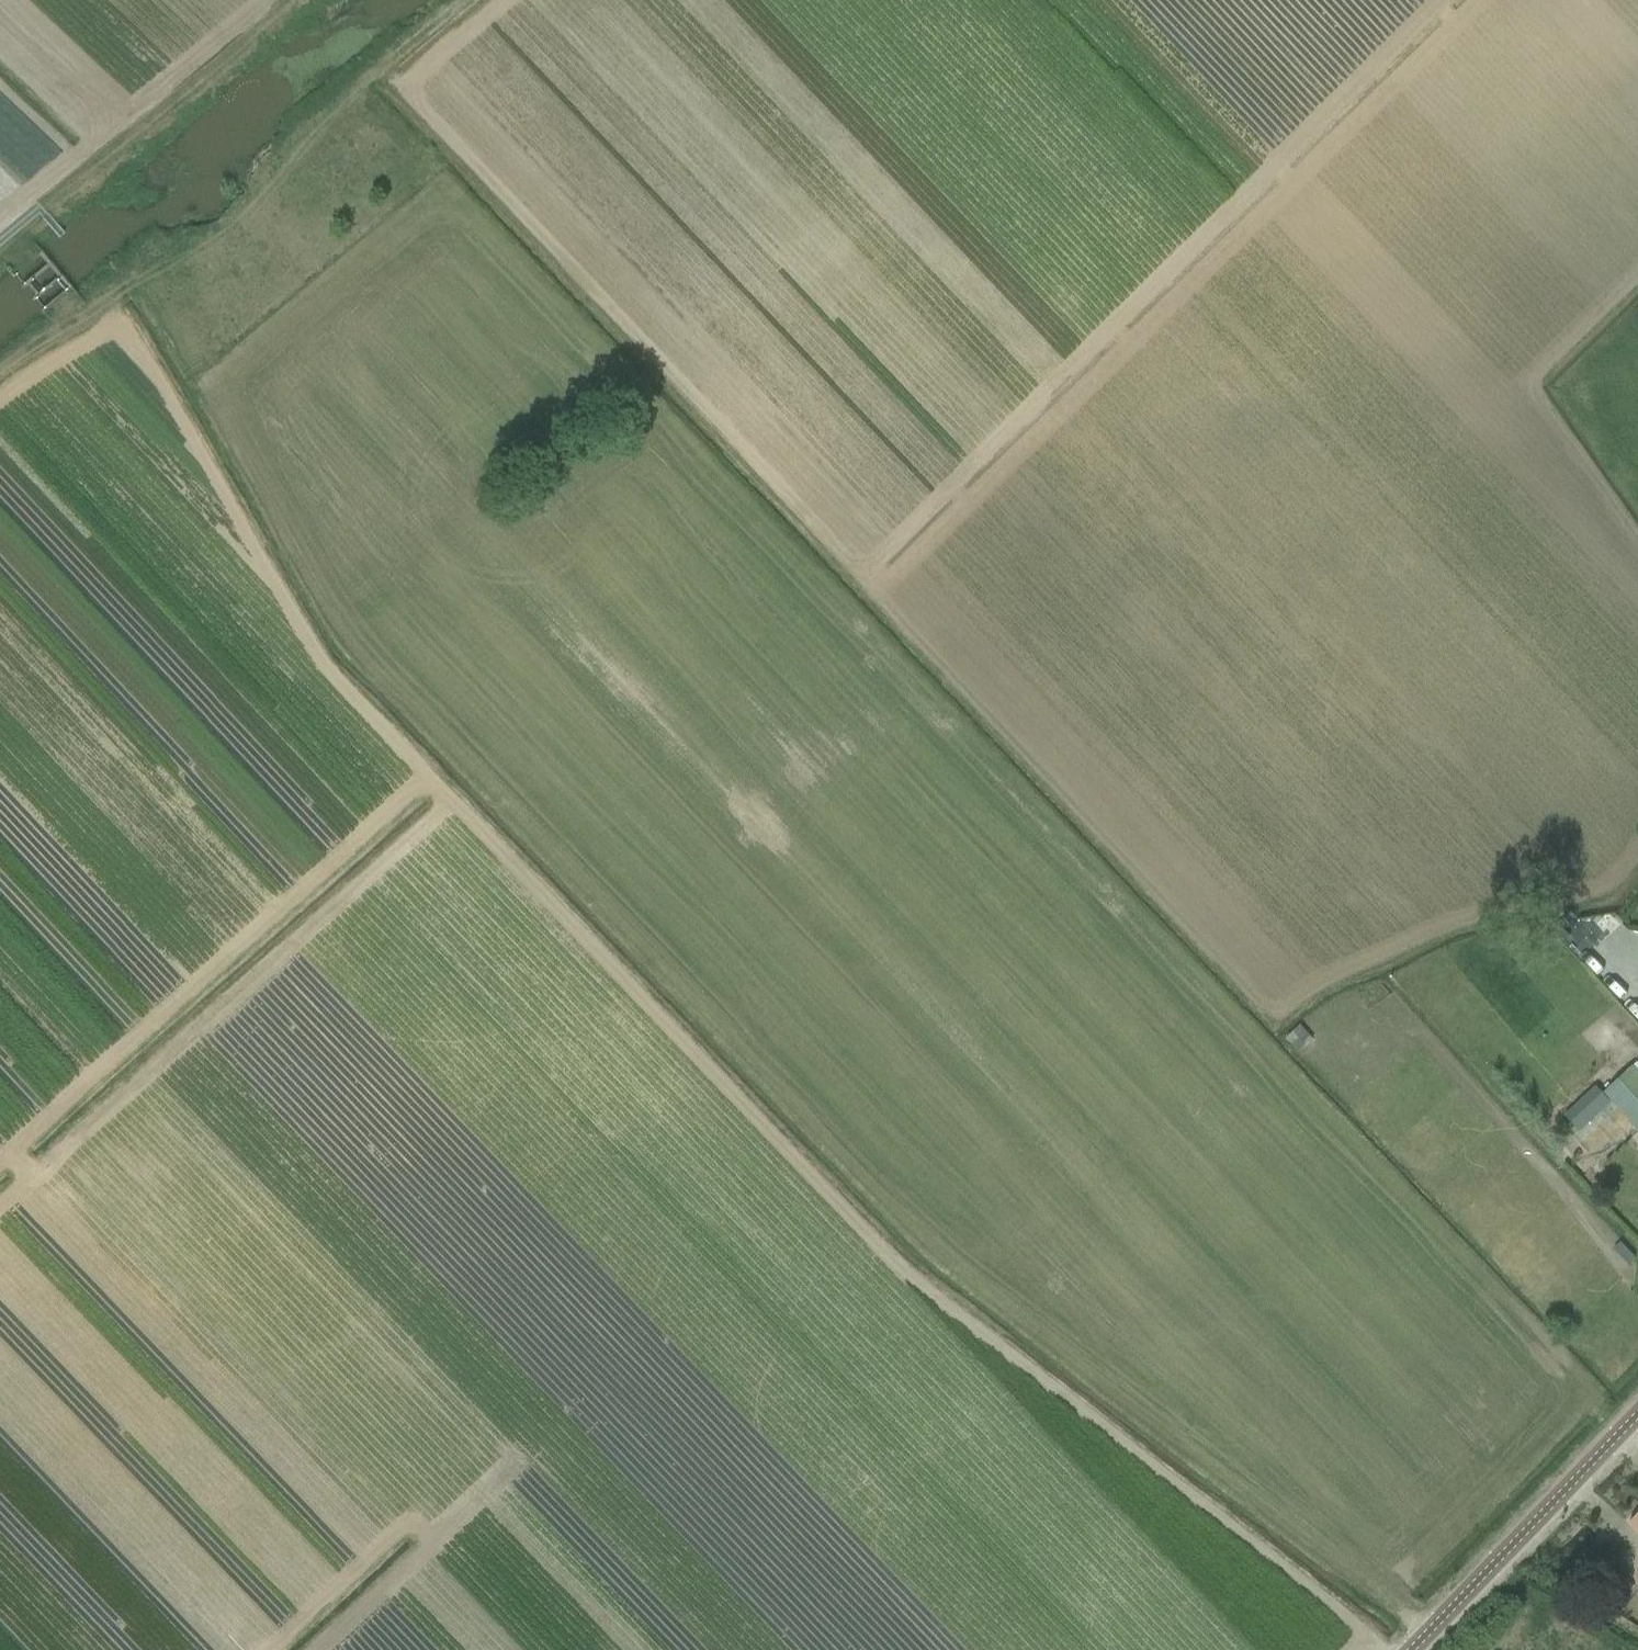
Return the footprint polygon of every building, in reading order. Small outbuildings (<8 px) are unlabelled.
[(1301,1024),(1287,1038),(1297,1049),(1312,1036),(1301,1024)] [(1603,1092),(1637,1130),(1637,1074),(1631,1067),(1603,1092)] [(1629,1523),(1637,1531),(1637,1514),(1629,1523)]
